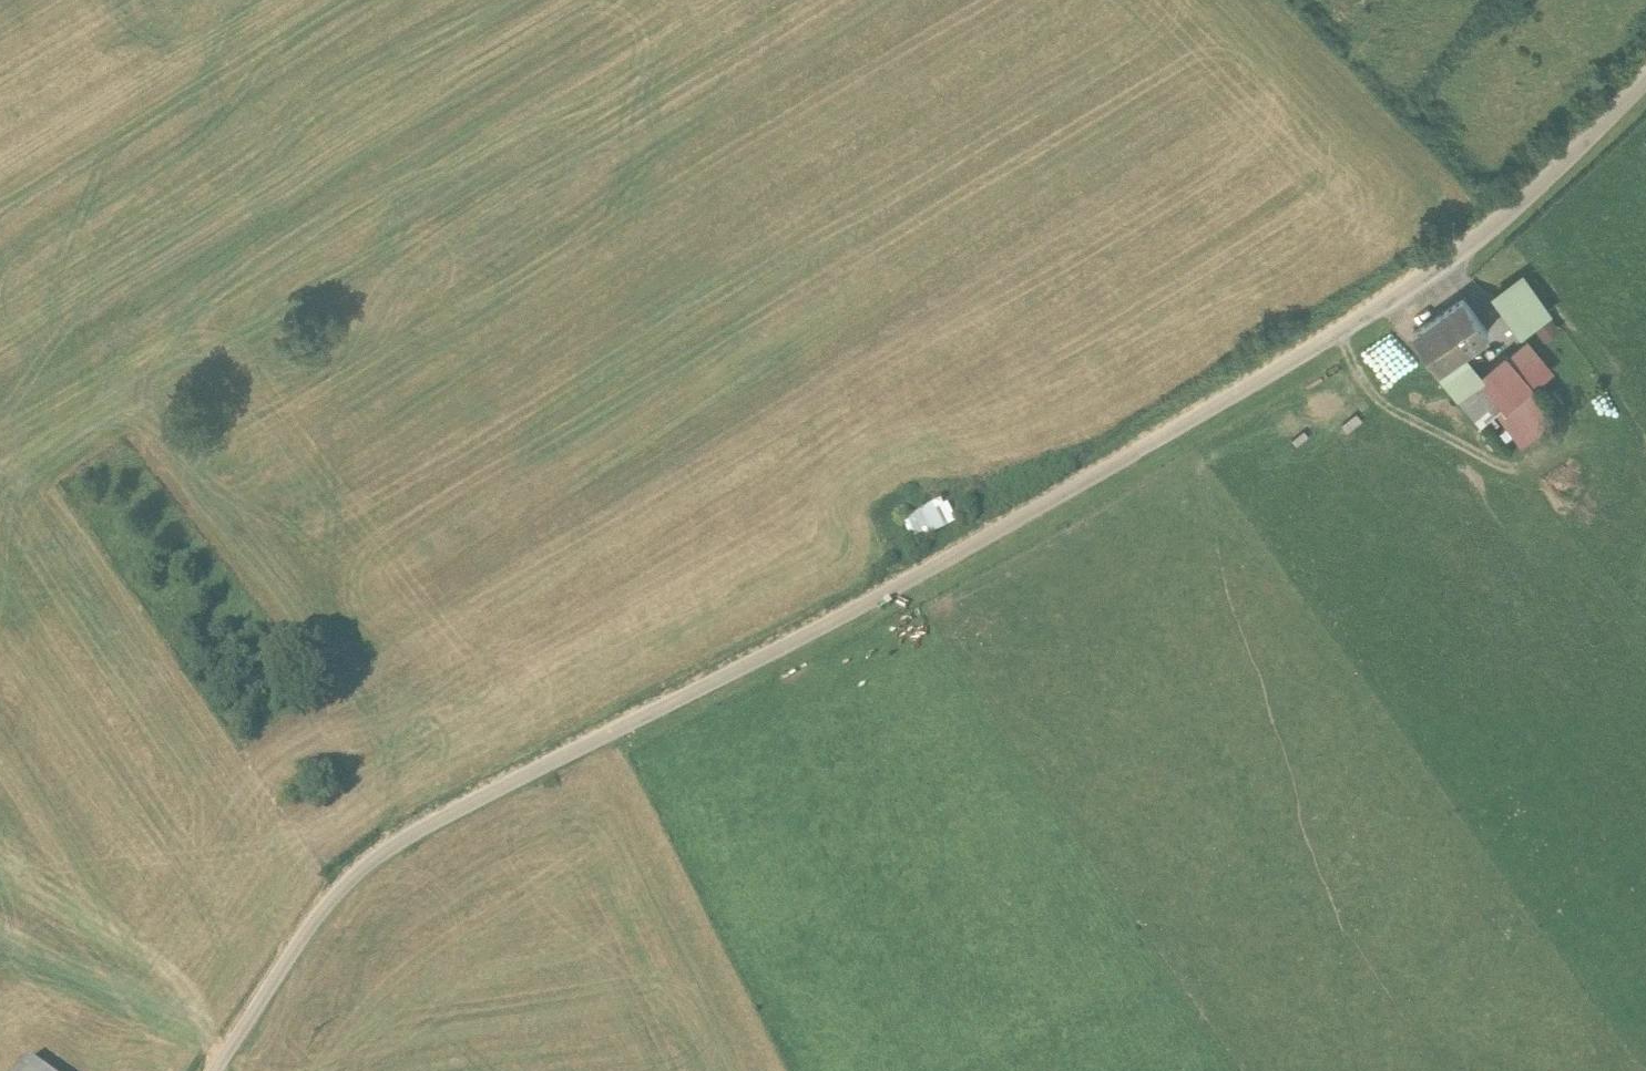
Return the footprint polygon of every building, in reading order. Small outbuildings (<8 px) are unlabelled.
[(1517,267),(1481,291),(1509,333),(1528,320),(1539,337),(1556,325),(1517,267)] [(1416,330),(1440,366),(1460,352),(1489,332),(1464,297),(1416,330)] [(1485,382),(1460,352),(1440,366),(1434,370),(1480,427),(1502,410),(1481,384),(1485,382)] [(1535,386),(1511,358),(1501,366),(1511,378),(1502,386),(1516,403),(1535,386)] [(944,525),(936,511),(905,528),(913,542),(944,525)] [(34,1057),(23,1070),(53,1070),(34,1057)]
